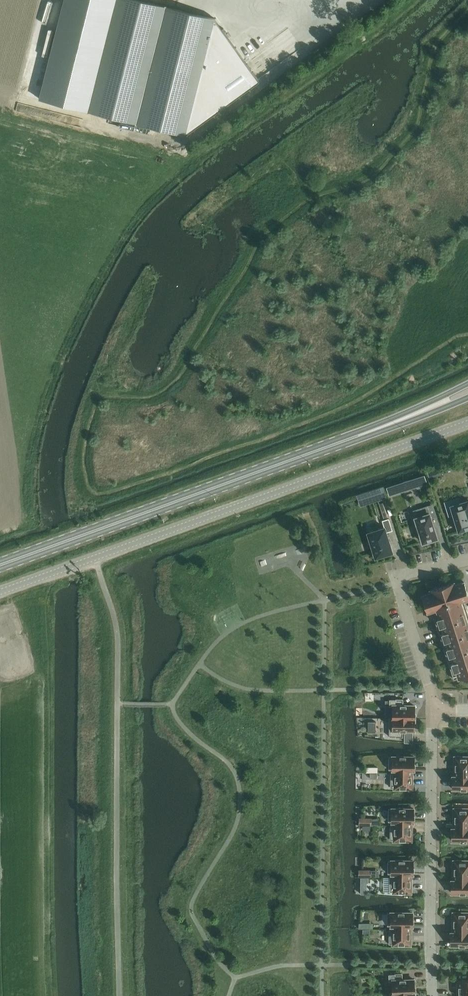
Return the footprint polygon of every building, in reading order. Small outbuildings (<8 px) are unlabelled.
[(40,99),(48,101),(186,135),(260,82),(258,80),(244,60),(215,20),(215,18),(142,0),(64,0),(40,99)] [(434,469),(428,471),(430,478),(436,476),(434,469)] [(424,477),(388,489),(390,497),(427,485),(424,477)] [(374,489),(364,492),(368,504),(378,501),(374,489)] [(451,505),(459,531),(467,529),(467,500),(451,505)] [(385,526),(367,532),(375,559),(394,553),(388,532),(393,530),(389,519),(388,519),(383,503),(380,504),(385,520),(383,521),(385,526)] [(416,518),(415,518),(423,542),(438,538),(435,530),(436,530),(433,521),(432,521),(432,518),(437,516),(433,504),(423,507),(425,515),(416,518)] [(423,595),(428,611),(439,608),(442,616),(435,618),(435,619),(454,679),(467,675),(467,611),(466,605),(464,600),(467,599),(467,592),(464,582),(447,588),(446,585),(431,590),(432,592),(423,595)] [(404,699),(390,699),(390,700),(390,706),(393,706),(393,717),(415,718),(415,706),(404,705),(404,699)] [(393,717),(390,717),(390,718),(390,736),(402,736),(403,736),(403,730),(405,730),(413,730),(415,730),(415,718),(393,717)] [(390,756),(389,769),(393,769),(395,769),(395,771),(395,773),(403,773),(403,769),(413,769),(414,769),(414,757),(390,756)] [(467,774),(467,757),(455,757),(455,774),(467,774)] [(391,775),(391,787),(395,787),(395,788),(412,788),(412,774),(413,769),(403,769),(403,773),(395,773),(393,773),(391,773),(391,774),(391,775)] [(455,774),(455,776),(453,776),(453,789),(467,789),(467,774),(455,774)] [(394,823),(412,823),(412,821),(414,821),(414,809),(389,808),(389,821),(394,821),(394,823)] [(467,826),(467,809),(455,809),(454,826),(467,826)] [(412,841),(412,823),(394,823),(394,825),(391,825),(390,839),(394,839),(394,841),(412,841)] [(454,826),(454,828),(453,828),(452,841),(467,841),(467,826),(454,826)] [(394,875),(411,875),(412,873),(413,874),(413,861),(389,860),(388,873),(394,873),(394,875)] [(467,878),(467,861),(454,861),(454,878),(467,878)] [(411,893),(411,875),(394,875),(394,877),(390,877),(390,891),(394,891),(393,892),(411,893)] [(454,878),(454,880),(452,880),(452,893),(467,893),(467,878),(454,878)] [(393,927),(411,927),(411,925),(413,925),(413,913),(388,912),(388,925),(393,925),(393,927)] [(467,930),(467,913),(454,913),(453,930),(467,930)] [(411,945),(411,927),(393,927),(393,929),(390,929),(389,943),(393,943),(393,944),(411,945)] [(453,930),(453,932),(452,932),(451,945),(467,945),(467,930),(453,930)] [(402,974),(389,974),(389,981),(393,981),(394,992),(415,991),(414,979),(402,980),(402,974)] [(458,980),(458,990),(459,992),(467,991),(467,980),(458,980)]
